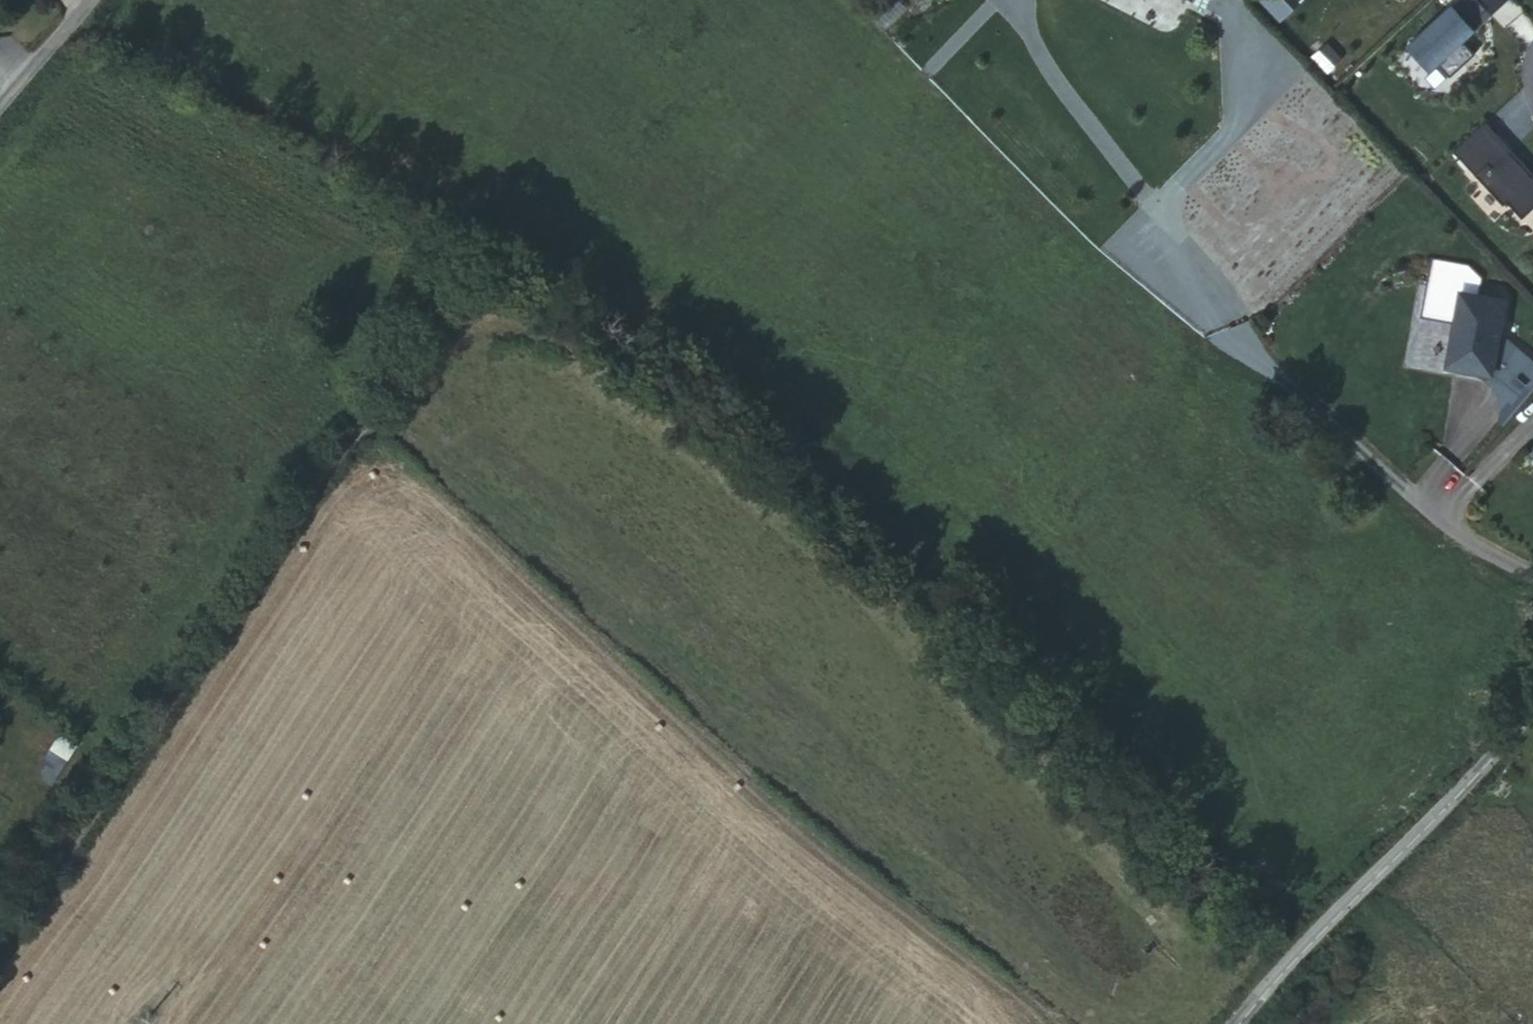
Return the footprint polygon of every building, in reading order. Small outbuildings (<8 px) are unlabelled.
[(898,0),(889,0),(874,14),(884,24),(904,6),(898,0)] [(1405,44),(1428,69),(1436,61),(1448,75),(1473,52),(1461,39),(1472,29),(1468,24),(1485,8),(1478,0),(1454,0),(1405,44)] [(1478,124),(1450,148),(1501,201),(1504,198),(1519,214),(1531,202),(1532,205),(1532,169),(1528,174),(1505,149),(1503,151),(1478,124)] [(1420,315),(1453,322),(1451,336),(1458,337),(1452,367),(1489,374),(1524,402),(1532,391),(1532,361),(1505,338),(1494,336),(1501,298),(1475,293),(1479,276),(1465,262),(1432,256),(1420,315)] [(1458,337),(1451,336),(1445,365),(1452,367),(1458,337)] [(67,763),(75,745),(60,738),(52,756),(67,763)]
